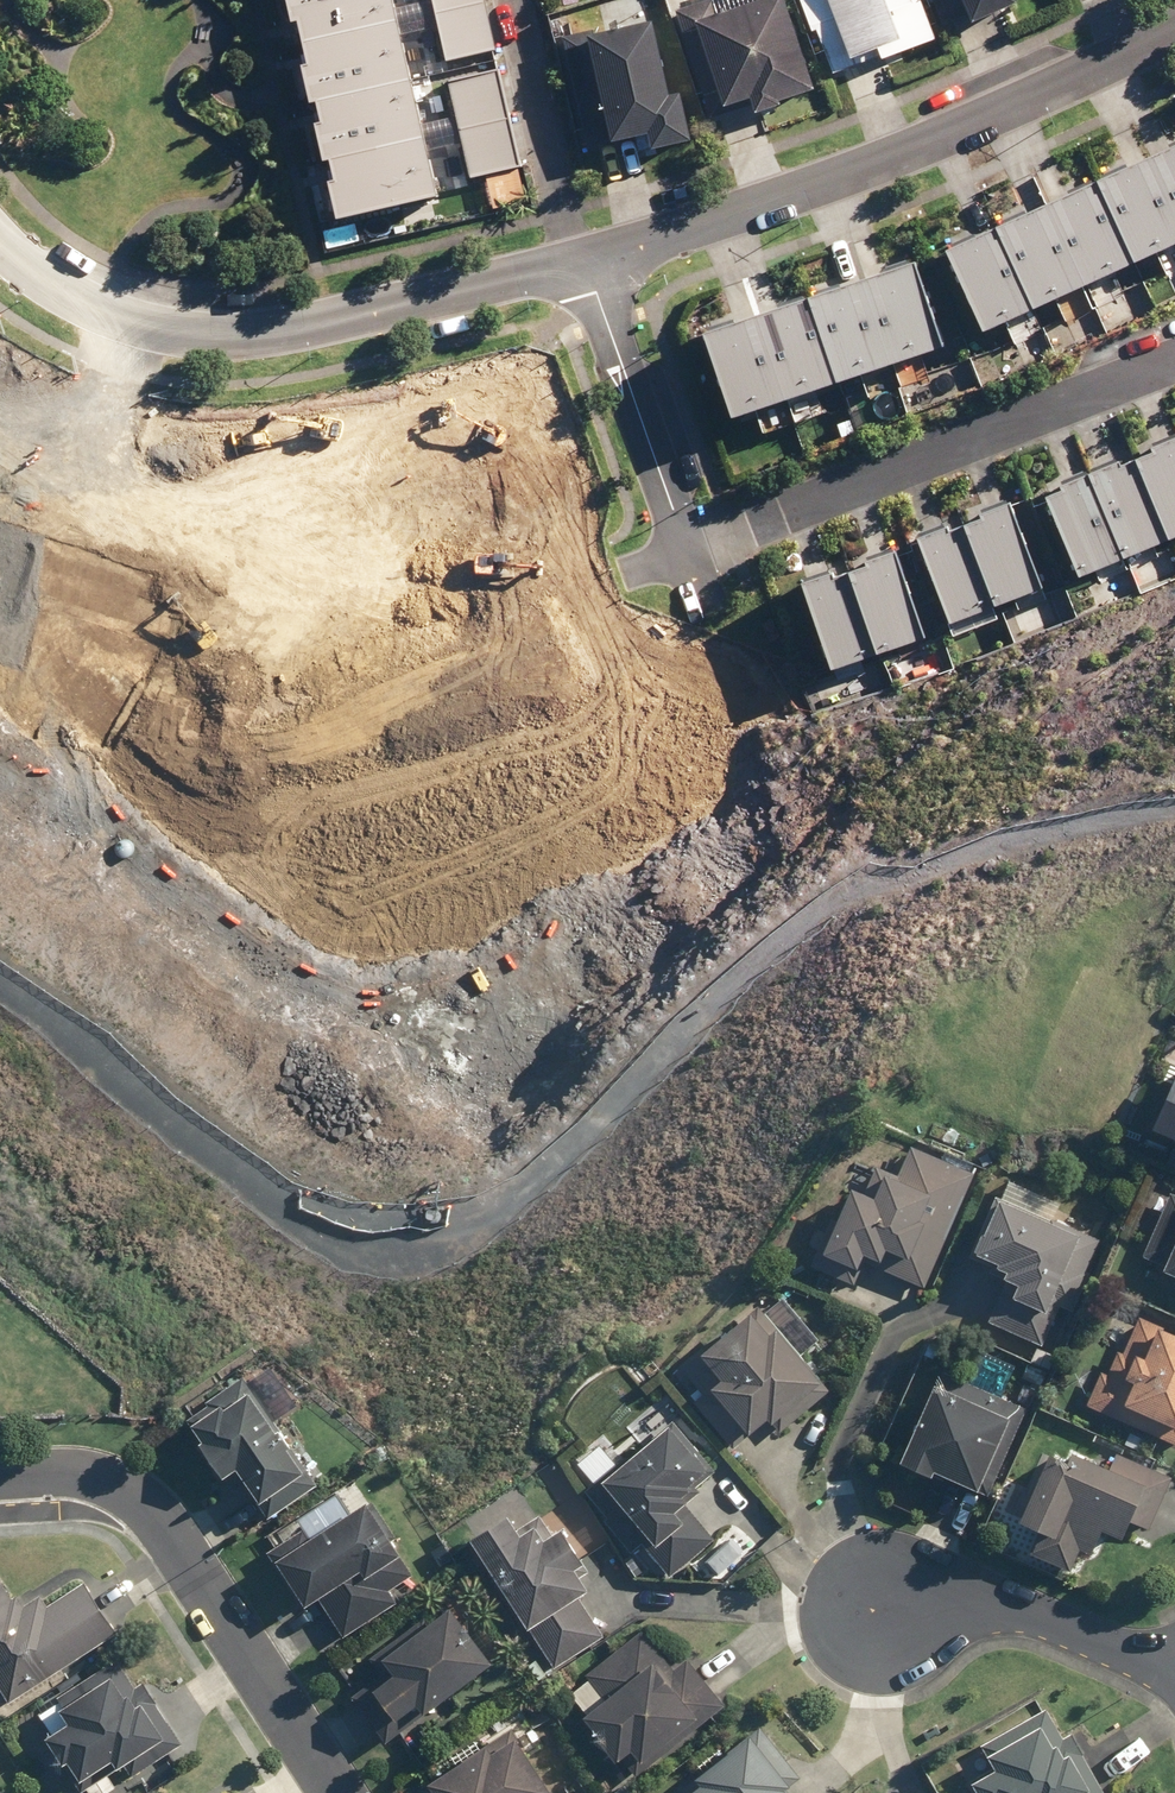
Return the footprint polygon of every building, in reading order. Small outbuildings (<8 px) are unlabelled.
[(303,19),(312,17),(322,57),(313,59),(322,97),(329,95),(334,116),(327,118),(335,152),(344,150),(350,174),(341,177),(350,217),(454,192),(408,0),(299,0),(303,19)] [(504,45),(492,0),(437,0),(452,58),(504,45)] [(715,119),(741,109),(738,101),(762,93),(767,107),(829,86),(799,0),(675,0),(673,1),(715,119)] [(814,26),(823,23),(839,72),(873,58),(876,63),(941,36),(926,0),(805,0),(814,26)] [(952,23),(977,13),(980,20),(1024,0),(942,0),(952,23)] [(658,124),(663,142),(703,131),(692,85),(681,88),(661,9),(570,33),(597,139),(658,124)] [(509,67),(458,80),(479,175),(530,164),(510,69),(509,67)] [(1174,240),(1174,145),(944,249),(979,328),(1174,240)] [(734,414),(935,348),(913,263),(707,331),(734,414)] [(557,419),(541,359),(440,386),(456,446),(557,419)] [(1060,486),(1062,490),(1045,498),(1080,576),(1174,533),(1174,433),(1148,445),(1150,450),(1124,462),(1122,457),(1060,486)] [(1008,500),(984,509),(987,515),(961,525),(959,519),(929,531),(960,616),(1043,585),(1008,500)] [(909,541),(880,552),(883,558),(853,569),(850,562),(816,575),(847,661),(940,628),(909,541)] [(0,648),(0,687),(15,654),(0,648)] [(859,1166),(818,1265),(859,1283),(867,1264),(929,1290),(980,1170),(915,1143),(909,1157),(893,1151),(883,1176),(859,1166)] [(1059,1214),(1065,1200),(1017,1178),(980,1260),(1013,1275),(992,1320),(1047,1344),(1067,1300),(1059,1296),(1090,1228),(1059,1214)] [(1149,1255),(1174,1267),(1174,1198),(1149,1255)] [(782,1422),(832,1375),(794,1336),(810,1321),(780,1289),(723,1343),(719,1337),(689,1367),(709,1387),(698,1398),(736,1447),(760,1428),(777,1416),(782,1422)] [(1138,1310),(1096,1402),(1174,1439),(1174,1326),(1138,1310)] [(1018,1426),(1023,1428),(1032,1408),(948,1369),(908,1457),(943,1474),(947,1467),(990,1487),(1018,1426)] [(190,1415),(232,1474),(247,1463),(272,1499),(316,1467),(249,1373),(190,1415)] [(692,1505),(700,1498),(693,1490),(702,1482),(699,1479),(717,1464),(676,1415),(589,1488),(637,1551),(647,1543),(677,1578),(721,1540),(692,1505)] [(1124,1449),(1115,1466),(1085,1450),(1080,1460),(1063,1450),(1028,1518),(1045,1528),(1035,1547),(1079,1570),(1089,1550),(1097,1554),(1111,1527),(1129,1536),(1154,1489),(1170,1498),(1174,1488),(1174,1475),(1164,1469),(1124,1449)] [(395,1589),(418,1572),(404,1553),(411,1548),(375,1497),(315,1537),(308,1526),(273,1550),(304,1595),(312,1590),(326,1609),(330,1606),(353,1638),(404,1600),(395,1589)] [(610,1633),(583,1594),(599,1583),(586,1564),(598,1556),(574,1520),(557,1532),(547,1516),(530,1527),(519,1511),(483,1535),(541,1622),(534,1627),(560,1666),(610,1633)] [(2,1570),(0,1572),(0,1670),(20,1699),(121,1627),(77,1566),(40,1592),(34,1584),(19,1594),(2,1570)] [(393,1741),(416,1723),(409,1715),(426,1701),(433,1710),(435,1708),(502,1655),(463,1605),(437,1626),(428,1614),(376,1657),(387,1670),(356,1694),(393,1741)] [(571,1692),(624,1759),(640,1747),(649,1758),(706,1714),(710,1719),(730,1703),(692,1655),(679,1665),(647,1623),(583,1673),(588,1679),(571,1692)] [(121,1756),(129,1767),(177,1732),(123,1657),(45,1713),(91,1777),(121,1756)] [(991,1792),(1087,1792),(1105,1782),(1081,1742),(1076,1745),(1050,1702),(985,1740),(999,1763),(980,1774),(991,1792)] [(808,1774),(763,1723),(700,1777),(695,1771),(672,1792),(673,1792),(806,1792),(798,1783),(808,1774)] [(429,1792),(562,1792),(515,1725),(425,1788),(429,1792)]
